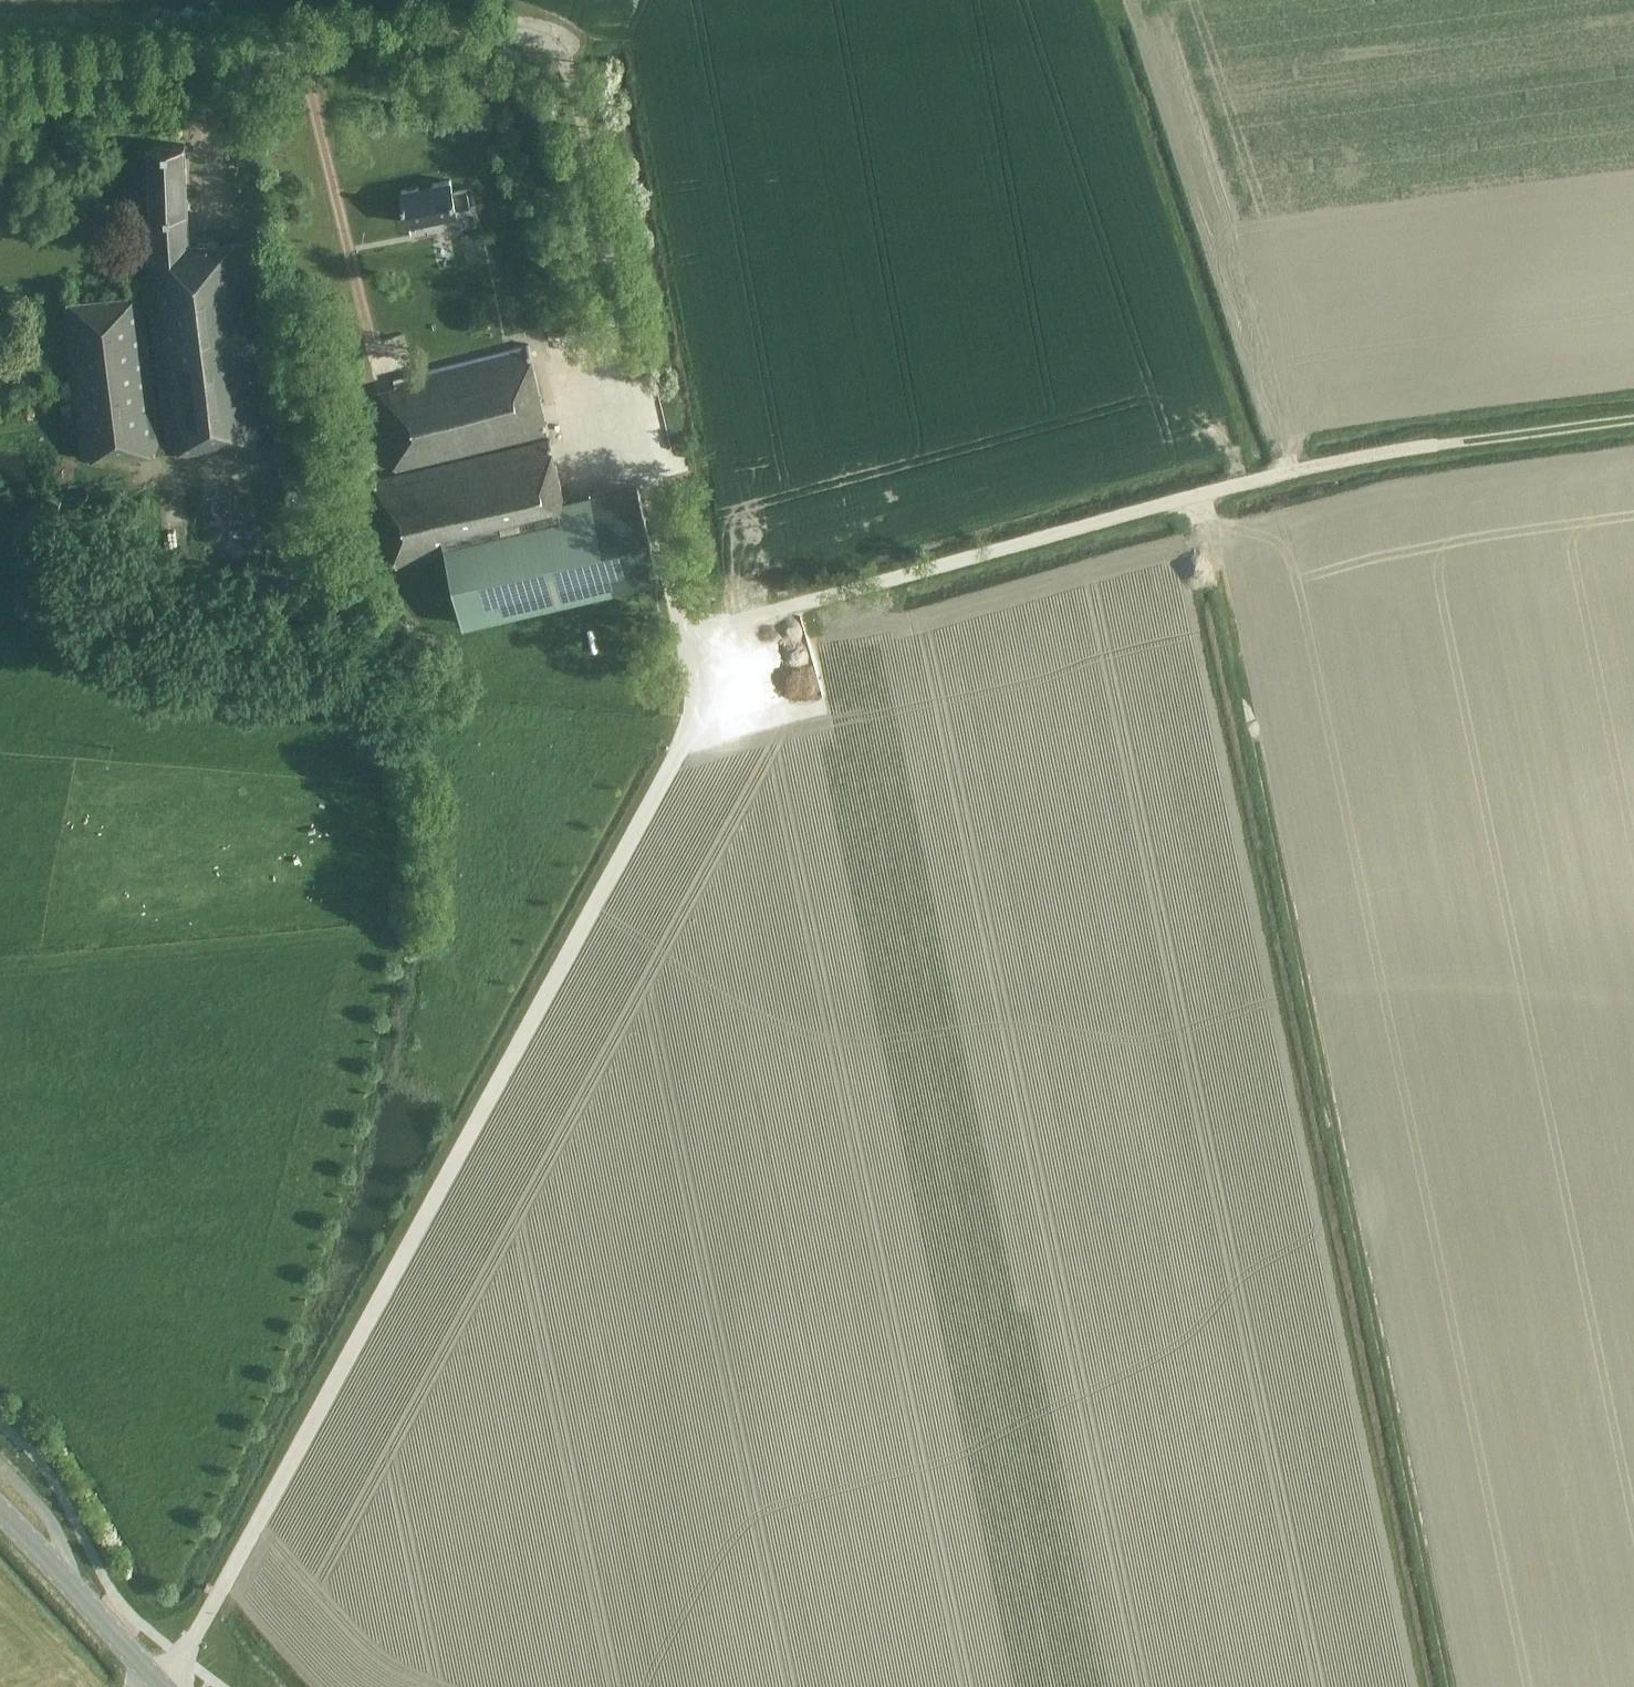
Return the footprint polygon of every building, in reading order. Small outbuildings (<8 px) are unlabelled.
[(81,456),(268,442),(249,266),(251,266),(249,241),(188,243),(184,146),(148,147),(152,236),(139,237),(141,255),(146,254),(149,275),(123,277),(125,295),(64,301),(81,456)] [(466,189),(453,191),(452,191),(450,179),(430,183),(401,188),(407,221),(442,214),(442,210),(469,205),(466,189)] [(547,432),(528,343),(394,377),(396,384),(376,390),(394,471),(547,432)] [(633,483),(564,501),(547,438),(374,477),(395,565),(446,553),(464,623),(657,574),(633,483)]
